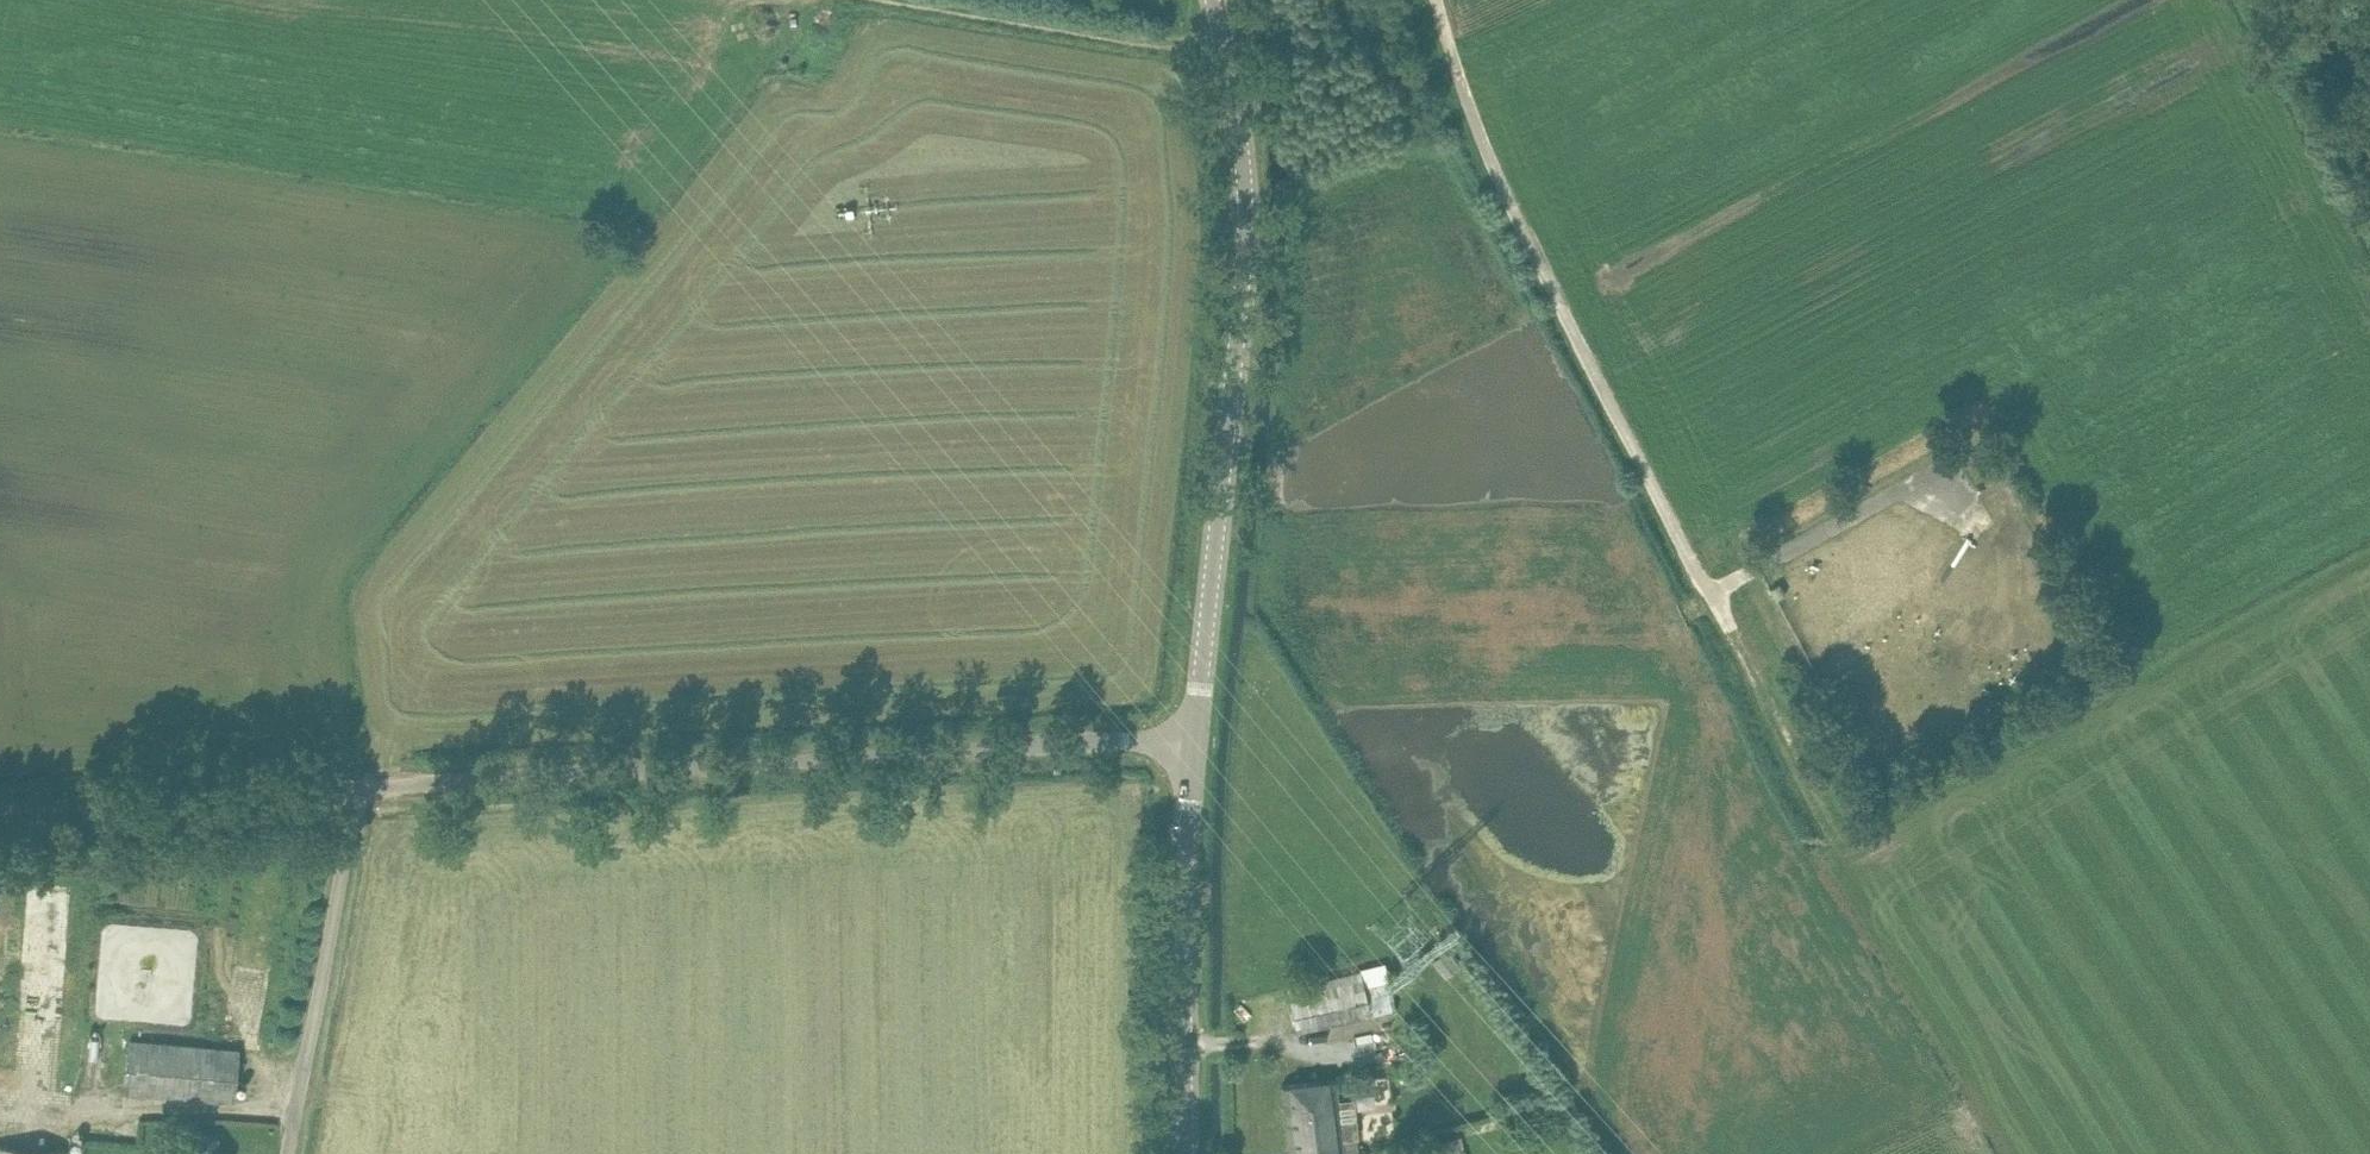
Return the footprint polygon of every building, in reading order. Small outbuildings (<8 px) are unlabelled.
[(1777,581),(1770,585),(1775,593),(1782,589),(1777,581)] [(1448,951),(1435,959),(1443,970),(1455,961),(1448,951)] [(1361,971),(1287,988),(1297,1030),(1371,1013),(1361,971)] [(239,1050),(130,1040),(126,1090),(235,1099),(239,1050)] [(1343,1150),(1335,1079),(1282,1084),(1289,1153),(1304,1153),(1343,1150)] [(1368,1085),(1367,1101),(1386,1102),(1386,1085),(1368,1085)] [(230,1153),(216,1151),(218,1135),(199,1133),(198,1150),(196,1149),(196,1153),(230,1153)] [(1434,1141),(1437,1153),(1453,1153),(1460,1152),(1456,1136),(1434,1141)]
